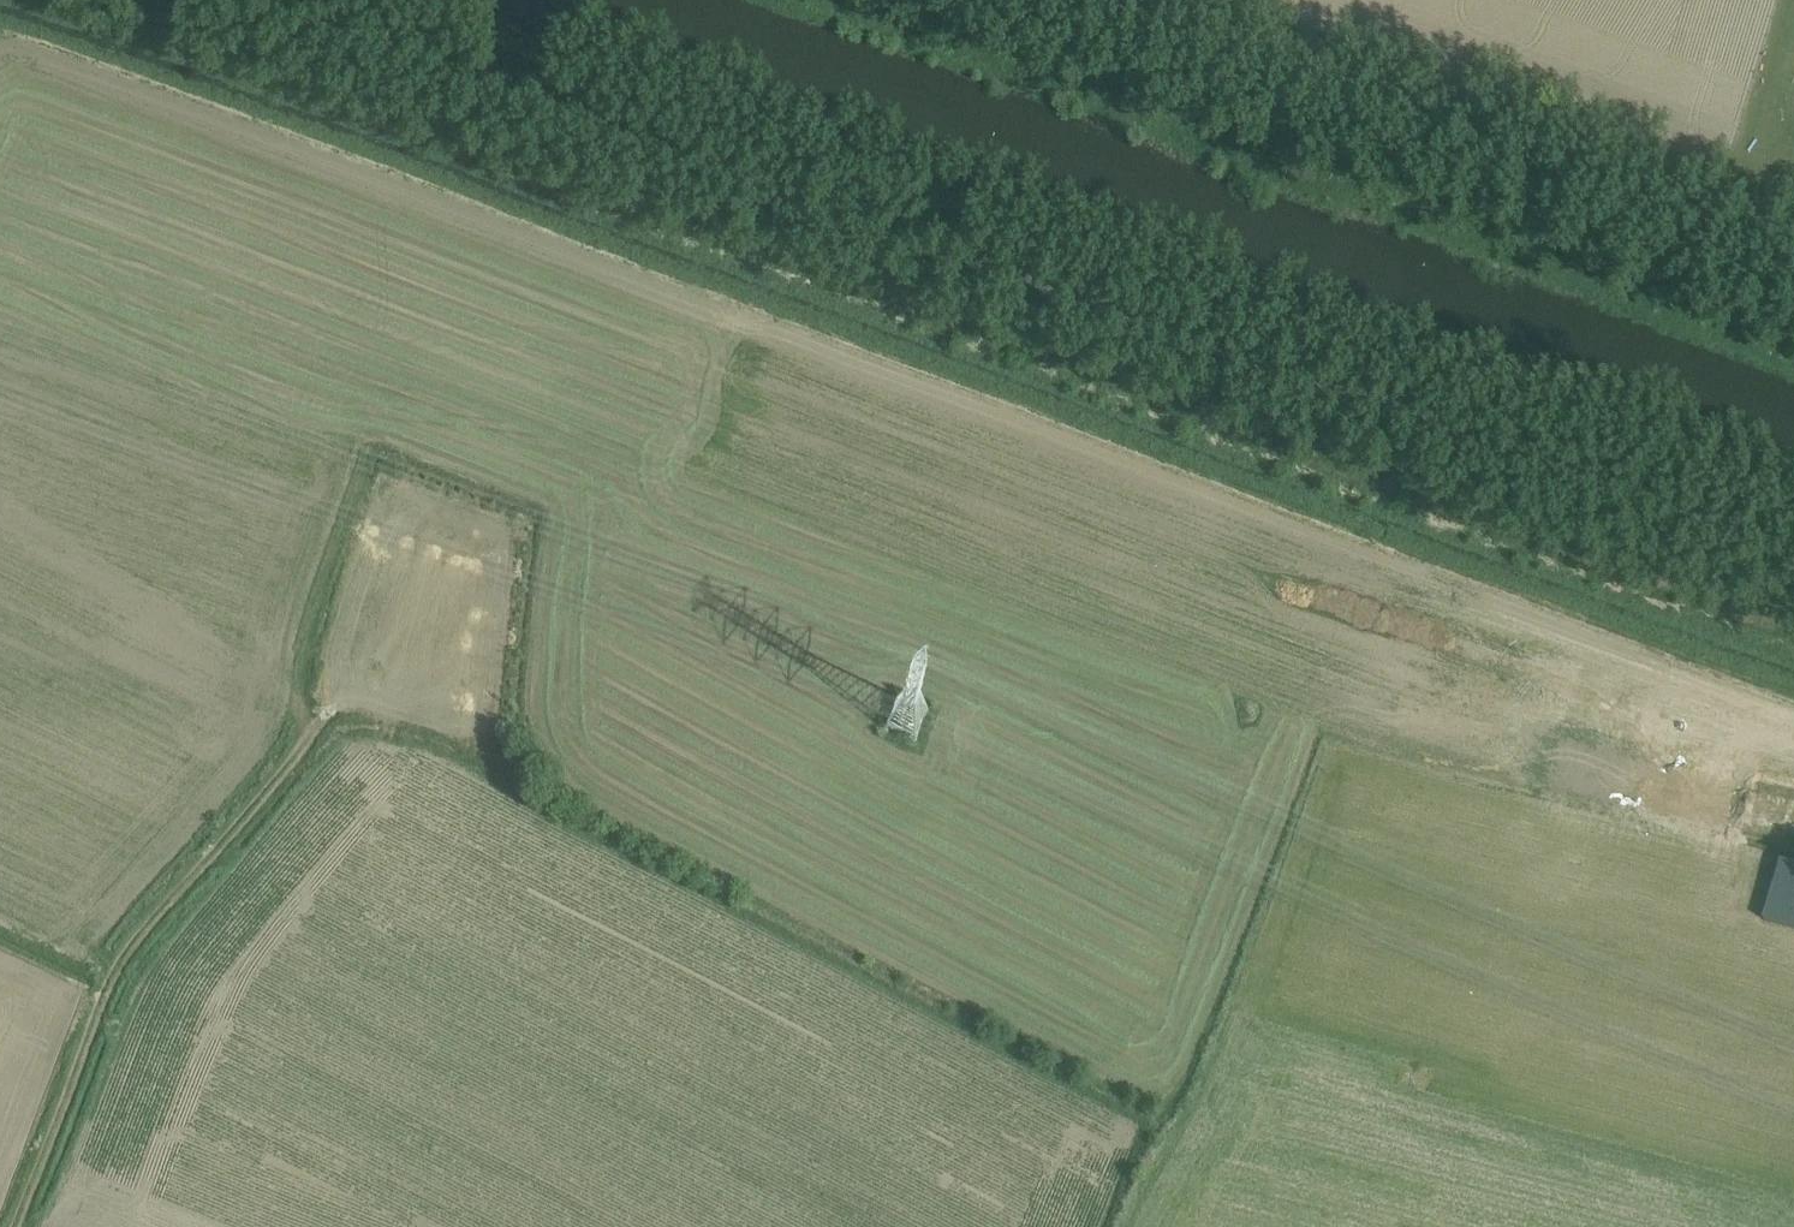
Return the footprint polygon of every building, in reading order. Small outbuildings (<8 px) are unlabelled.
[(1765,919),(1793,928),(1793,865),(1781,861),(1765,919)]
